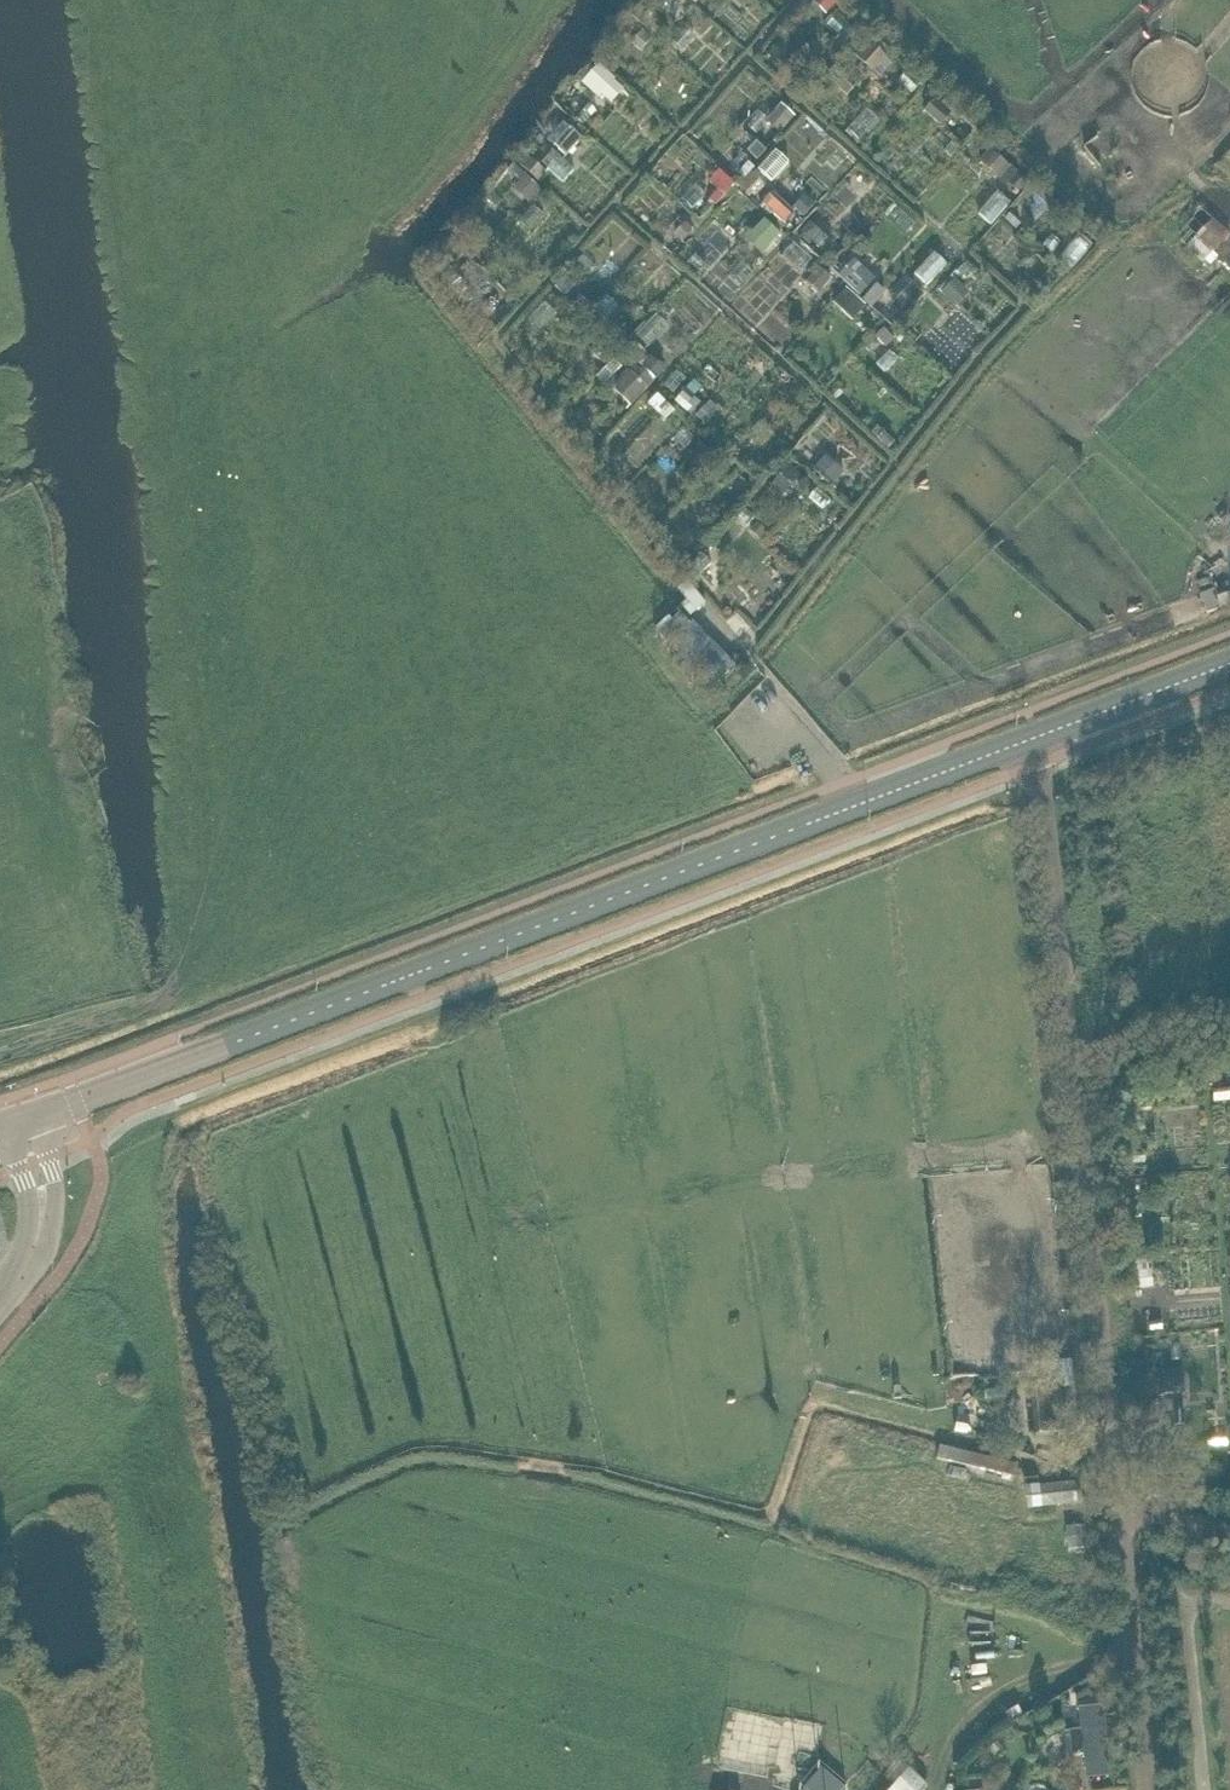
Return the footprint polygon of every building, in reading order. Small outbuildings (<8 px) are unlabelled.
[(677,17),(699,0),(663,0),(677,17)] [(846,6),(834,16),(846,32),(859,22),(846,6)] [(613,65),(594,88),(616,106),(635,83),(613,65)] [(855,82),(843,103),(879,125),(892,105),(855,82)] [(775,113),(791,126),(805,108),(790,96),(775,113)] [(758,102),(753,121),(773,126),(778,107),(758,102)] [(786,137),(806,156),(834,127),(813,108),(786,137)] [(1093,129),(1106,155),(1129,144),(1116,118),(1093,129)] [(849,160),(859,148),(838,130),(827,142),(849,160)] [(770,155),(778,142),(764,133),(756,146),(770,155)] [(1004,163),(1012,150),(998,141),(990,154),(1004,163)] [(769,157),(786,172),(799,158),(782,143),(769,157)] [(811,181),(827,195),(844,175),(828,161),(811,181)] [(535,193),(548,180),(537,169),(524,182),(535,193)] [(1038,217),(1059,195),(1045,181),(1024,203),(1038,217)] [(745,207),(759,195),(749,183),(734,194),(745,207)] [(794,218),(806,205),(783,185),(771,199),(794,218)] [(1010,189),(982,240),(1003,252),(1016,229),(1036,240),(1044,224),(1012,207),(1020,194),(1010,189)] [(1214,258),(1229,241),(1229,215),(1225,211),(1197,241),(1214,258)] [(779,240),(789,224),(771,213),(761,228),(779,240)] [(817,216),(809,232),(841,249),(849,233),(817,216)] [(805,236),(789,250),(806,269),(822,255),(805,236)] [(622,260),(594,241),(565,284),(593,303),(622,260)] [(939,244),(923,270),(939,280),(955,254),(939,244)] [(988,310),(1012,294),(997,270),(987,277),(977,261),(933,289),(949,313),(978,294),(988,310)] [(615,285),(597,307),(612,320),(631,299),(615,285)] [(916,308),(926,295),(914,285),(903,298),(916,308)] [(643,361),(624,382),(643,400),(662,379),(643,361)] [(666,386),(658,401),(680,414),(689,399),(666,386)] [(721,395),(704,409),(712,420),(730,406),(721,395)] [(802,457),(781,472),(791,486),(812,470),(802,457)] [(691,623),(683,631),(673,622),(660,635),(711,688),(734,666),(691,623)] [(1198,1277),(1200,1260),(1214,1261),(1215,1249),(1178,1246),(1175,1275),(1198,1277)] [(1142,1252),(1143,1278),(1159,1277),(1159,1251),(1142,1252)] [(1222,1313),(1218,1279),(1180,1283),(1184,1318),(1222,1313)] [(1037,1436),(1065,1434),(1061,1388),(1032,1391),(1037,1436)] [(1014,1477),(1017,1467),(940,1448),(938,1459),(1014,1477)] [(1042,1507),(1083,1503),(1081,1483),(1040,1487),(1042,1507)] [(1092,1514),(1073,1513),(1071,1536),(1090,1537),(1092,1514)] [(957,1610),(961,1633),(975,1631),(971,1608),(957,1610)] [(1105,1752),(1105,1748),(1101,1716),(1081,1718),(1086,1754),(1105,1752)] [(927,1785),(901,1764),(888,1780),(894,1784),(889,1789),(923,1789),(927,1785)] [(822,1768),(804,1789),(848,1789),(822,1768)] [(1108,1779),(1089,1780),(1090,1789),(1109,1789),(1108,1779)]
